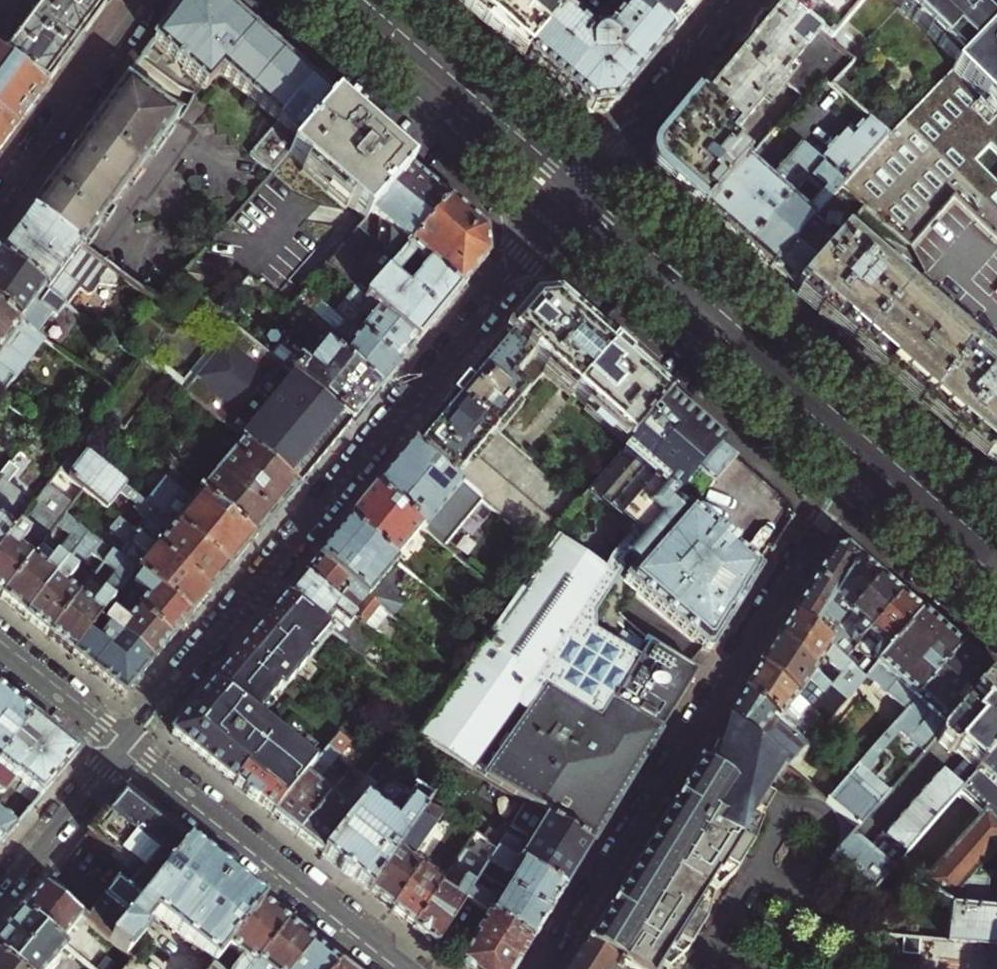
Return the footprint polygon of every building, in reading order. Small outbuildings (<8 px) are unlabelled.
[(0,53),(0,54),(48,88),(112,0),(42,0),(0,53)] [(155,44),(208,89),(222,72),(278,121),(251,152),(273,171),(288,154),(332,103),(320,93),(214,0),(187,0),(183,5),(170,23),(155,44)] [(459,3),(476,18),(488,28),(510,48),(524,59),(562,15),(571,5),(565,0),(455,0),(459,3)] [(628,6),(670,41),(705,0),(633,0),(628,6)] [(779,3),(827,45),(864,0),(781,0),(779,3)] [(959,64),(996,26),(996,9),(987,0),(895,0),(959,64)] [(827,45),(779,3),(757,30),(696,103),(735,134),(763,102),(769,108),(785,89),(781,86),(785,81),(804,97),(820,78),(831,86),(851,65),(827,45)] [(595,45),(562,15),(524,59),(553,84),(587,114),(612,111),(657,57),(670,41),(628,6),(595,45)] [(959,64),(951,72),(887,137),(845,184),(841,189),(865,209),(909,248),(953,199),(996,240),(996,26),(959,64)] [(17,130),(48,88),(0,54),(0,118),(17,130)] [(144,90),(129,79),(84,140),(30,212),(82,250),(180,117),(158,100),(162,95),(148,85),(144,90)] [(365,221),(409,169),(392,155),(345,114),(332,103),(288,154),(365,221)] [(735,134),(696,103),(656,151),(658,175),(677,192),(702,213),(746,163),(758,149),(751,144),(737,160),(733,156),(736,153),(727,145),(735,134)] [(769,183),(746,163),(702,213),(722,231),(746,252),(822,164),(845,184),(887,137),(865,117),(855,129),(850,124),(820,159),(802,144),(769,183)] [(17,130),(0,118),(0,153),(17,130)] [(822,164),(746,252),(758,262),(769,272),(838,193),(841,189),(845,184),(822,164)] [(325,267),(355,292),(364,300),(380,281),(359,263),(370,250),(378,256),(384,255),(396,240),(407,249),(448,203),(428,186),(409,169),(365,221),(325,267)] [(838,193),(769,272),(778,280),(792,292),(841,236),(862,212),(839,214),(838,193)] [(792,292),(845,338),(867,357),(899,385),(914,398),(943,424),(993,467),(996,462),(996,372),(995,370),(993,368),(996,363),(996,240),(953,199),(909,248),(921,273),(905,292),(841,236),(792,292)] [(380,281),(364,300),(417,345),(435,323),(470,282),(487,262),(486,236),(471,223),(448,203),(407,249),(380,281)] [(30,212),(15,233),(0,252),(0,258),(64,306),(65,306),(78,289),(86,295),(92,294),(99,284),(114,285),(149,312),(155,304),(82,250),(30,212)] [(0,258),(0,308),(34,334),(50,314),(55,318),(64,306),(0,258)] [(336,315),(398,368),(409,355),(417,345),(364,300),(355,292),(336,315)] [(630,444),(670,398),(588,327),(561,303),(555,298),(531,301),(413,443),(482,500),(547,554),(559,537),(552,532),(559,525),(475,456),(546,371),(630,444)] [(334,334),(325,346),(379,391),(389,378),(398,368),(336,315),(324,305),(314,317),(334,334)] [(0,308),(0,399),(43,340),(34,334),(0,308)] [(164,377),(236,437),(297,488),(328,452),(351,425),(272,359),(258,346),(246,361),(220,339),(184,382),(152,357),(166,335),(144,318),(122,348),(141,363),(103,414),(123,430),(164,377)] [(280,349),(272,359),(351,425),(364,408),(379,391),(325,346),(305,369),(280,349)] [(670,398),(630,444),(610,467),(633,487),(693,418),(684,410),(670,398)] [(633,487),(610,467),(590,489),(632,526),(632,536),(638,541),(674,501),(700,470),(723,444),(708,431),(693,418),(633,487)] [(232,455),(200,494),(254,540),(277,512),(297,488),(236,437),(233,437),(229,442),(229,446),(226,450),(232,455)] [(374,490),(421,528),(443,547),(482,500),(413,443),(392,468),(374,490)] [(737,457),(723,444),(700,470),(715,482),(737,457)] [(135,532),(208,595),(219,582),(228,571),(145,502),(78,446),(61,470),(83,489),(95,499),(107,509),(120,493),(136,507),(135,509),(146,519),(135,532)] [(31,509),(0,550),(0,598),(41,543),(58,522),(64,512),(83,489),(61,470),(31,509)] [(171,470),(145,502),(228,571),(241,556),(254,540),(200,494),(171,470)] [(0,485),(0,550),(31,509),(0,485)] [(347,522),(394,561),(421,528),(374,490),(361,506),(347,522)] [(107,509),(95,499),(86,510),(106,527),(96,539),(111,552),(134,572),(153,587),(189,618),(199,605),(208,595),(135,532),(107,509)] [(684,510),(674,501),(638,541),(625,557),(626,557),(637,566),(625,580),(691,641),(693,639),(710,654),(760,573),(733,550),(737,545),(714,525),(711,529),(687,508),(684,510)] [(89,533),(64,512),(58,522),(71,532),(55,553),(41,543),(0,598),(14,609),(24,618),(89,533)] [(318,557),(388,615),(393,619),(403,607),(389,584),(384,580),(397,564),(394,561),(347,522),(332,541),(318,557)] [(96,539),(89,533),(24,618),(35,626),(48,637),(79,596),(91,580),(78,570),(92,552),(104,562),(111,552),(96,539)] [(626,557),(625,557),(612,572),(559,537),(547,554),(431,717),(421,732),(418,736),(483,777),(527,805),(592,846),(698,674),(650,645),(640,661),(596,633),(595,616),(622,571),(622,563),(626,557)] [(840,552),(830,554),(791,617),(825,644),(840,626),(827,615),(859,562),(847,551),(840,552)] [(111,552),(104,562),(127,581),(134,572),(111,552)] [(302,576),(372,634),(376,630),(382,632),(388,624),(385,620),(388,615),(318,557),(310,567),(302,576)] [(872,573),(859,562),(827,615),(840,626),(880,580),(872,573)] [(127,581),(145,595),(132,610),(170,641),(181,628),(189,618),(153,587),(134,572),(127,581)] [(286,596),(333,635),(359,657),(375,637),(372,634),(302,576),(295,585),(286,596)] [(893,591),(880,580),(840,626),(825,644),(845,661),(850,656),(856,649),(901,598),(893,591)] [(106,587),(92,606),(79,596),(48,637),(61,647),(72,655),(88,633),(98,620),(110,605),(116,596),(106,587)] [(300,640),(317,654),(333,635),(286,596),(278,606),(270,615),(300,640)] [(914,609),(901,598),(856,649),(866,658),(860,665),(850,656),(845,661),(867,679),(869,677),(922,617),(914,609)] [(110,605),(98,620),(109,629),(150,664),(160,652),(170,641),(132,610),(125,618),(110,605)] [(284,697),(288,700),(307,676),(286,658),(300,640),(270,615),(243,648),(214,682),(264,722),(284,697)] [(832,689),(847,702),(867,679),(845,661),(825,644),(791,617),(784,629),(775,644),(821,681),(822,676),(820,670),(828,658),(830,659),(830,662),(830,664),(831,667),(833,669),(835,670),(837,670),(840,670),(842,669),(846,672),(832,689)] [(922,617),(869,677),(908,711),(961,651),(940,632),(922,617)] [(88,633),(72,655),(96,675),(123,696),(150,664),(109,629),(99,641),(88,633)] [(286,658),(307,676),(317,664),(313,660),(317,654),(300,640),(286,658)] [(626,642),(622,648),(636,657),(640,650),(626,642)] [(812,712),(827,725),(847,702),(832,689),(821,681),(775,644),(768,656),(760,669),(799,702),(810,685),(824,696),(812,712)] [(961,651),(908,711),(828,804),(859,830),(891,794),(870,775),(876,768),(873,765),(901,733),(925,754),(940,738),(992,678),(976,664),(961,651)] [(799,702),(760,669),(753,681),(745,693),(809,746),(827,725),(812,712),(799,702)] [(940,738),(967,762),(953,778),(945,771),(887,837),(883,836),(906,856),(960,794),(996,752),(996,682),(992,678),(940,738)] [(275,731),(264,722),(214,682),(170,735),(200,759),(232,785),(275,731)] [(34,720),(12,703),(0,693),(0,762),(34,720)] [(729,720),(787,770),(788,770),(809,746),(745,693),(735,709),(729,720)] [(421,732),(431,717),(415,703),(403,719),(421,732)] [(34,720),(0,762),(0,793),(4,792),(6,793),(17,779),(41,798),(77,755),(57,738),(34,720)] [(619,968),(661,968),(666,960),(668,961),(675,950),(685,956),(701,930),(691,924),(697,913),(695,912),(714,883),(716,884),(722,874),(732,880),(748,855),(738,849),(744,838),(742,836),(771,788),(787,770),(729,720),(720,734),(715,741),(721,746),(712,775),(699,767),(665,824),(628,884),(587,950),(619,968)] [(253,802),(274,818),(317,764),(311,759),(315,754),(294,738),(290,743),(275,731),(232,785),(253,802)] [(297,836),(340,783),(329,774),(350,746),(338,737),(317,764),(274,818),(285,827),(297,836)] [(960,794),(984,815),(923,885),(950,907),(979,874),(996,853),(996,752),(960,794)] [(322,856),(384,778),(386,775),(375,766),(354,793),(341,782),(340,783),(297,836),(309,846),(322,856)] [(369,894),(424,803),(384,778),(322,856),(358,885),(369,894)] [(812,791),(799,780),(794,786),(807,797),(812,791)] [(85,921),(109,941),(189,843),(156,817),(123,791),(87,834),(139,875),(127,890),(117,882),(108,893),(85,921)] [(392,912),(422,865),(412,859),(440,813),(424,803),(369,894),(381,903),(392,912)] [(575,873),(592,846),(527,805),(512,830),(532,842),(529,848),(513,838),(511,842),(495,832),(488,843),(497,849),(564,891),(575,873)] [(4,843),(13,832),(20,824),(0,808),(0,840),(4,843)] [(436,947),(465,901),(473,887),(487,866),(473,858),(484,841),(472,833),(448,872),(413,929),(425,938),(436,947)] [(872,894),(906,856),(883,836),(870,850),(854,836),(833,860),(872,894)] [(109,941),(126,955),(144,933),(140,930),(147,922),(157,931),(164,923),(214,963),(227,948),(263,903),(228,875),(189,843),(109,941)] [(557,903),(564,891),(497,849),(489,862),(516,878),(507,891),(548,917),(557,903)] [(413,929),(448,872),(426,858),(422,865),(392,912),(402,920),(413,929)] [(989,875),(979,874),(950,907),(951,908),(986,911),(989,875)] [(23,911),(61,943),(74,928),(79,931),(81,929),(108,952),(94,968),(126,968),(133,961),(126,955),(109,941),(85,921),(44,886),(35,896),(23,911)] [(539,931),(548,917),(507,891),(499,904),(473,887),(465,901),(488,915),(532,943),(539,931)] [(288,923),(278,914),(263,903),(227,948),(244,962),(238,964),(234,968),(252,968),(288,923)] [(986,911),(951,908),(947,941),(996,946),(996,912),(986,911)] [(0,938),(0,957),(14,968),(49,968),(51,967),(53,968),(57,968),(63,962),(59,958),(67,948),(61,943),(23,911),(7,930),(0,938)] [(532,943),(488,915),(458,965),(464,968),(516,968),(532,943)] [(252,968),(293,968),(313,943),(301,933),(288,923),(252,968)] [(328,955),(323,951),(313,943),(293,968),(317,968),(328,955)] [(587,950),(576,968),(619,968),(587,950)] [(339,964),(328,955),(317,968),(335,968),(339,964)] [(0,957),(0,968),(14,968),(0,957)]
